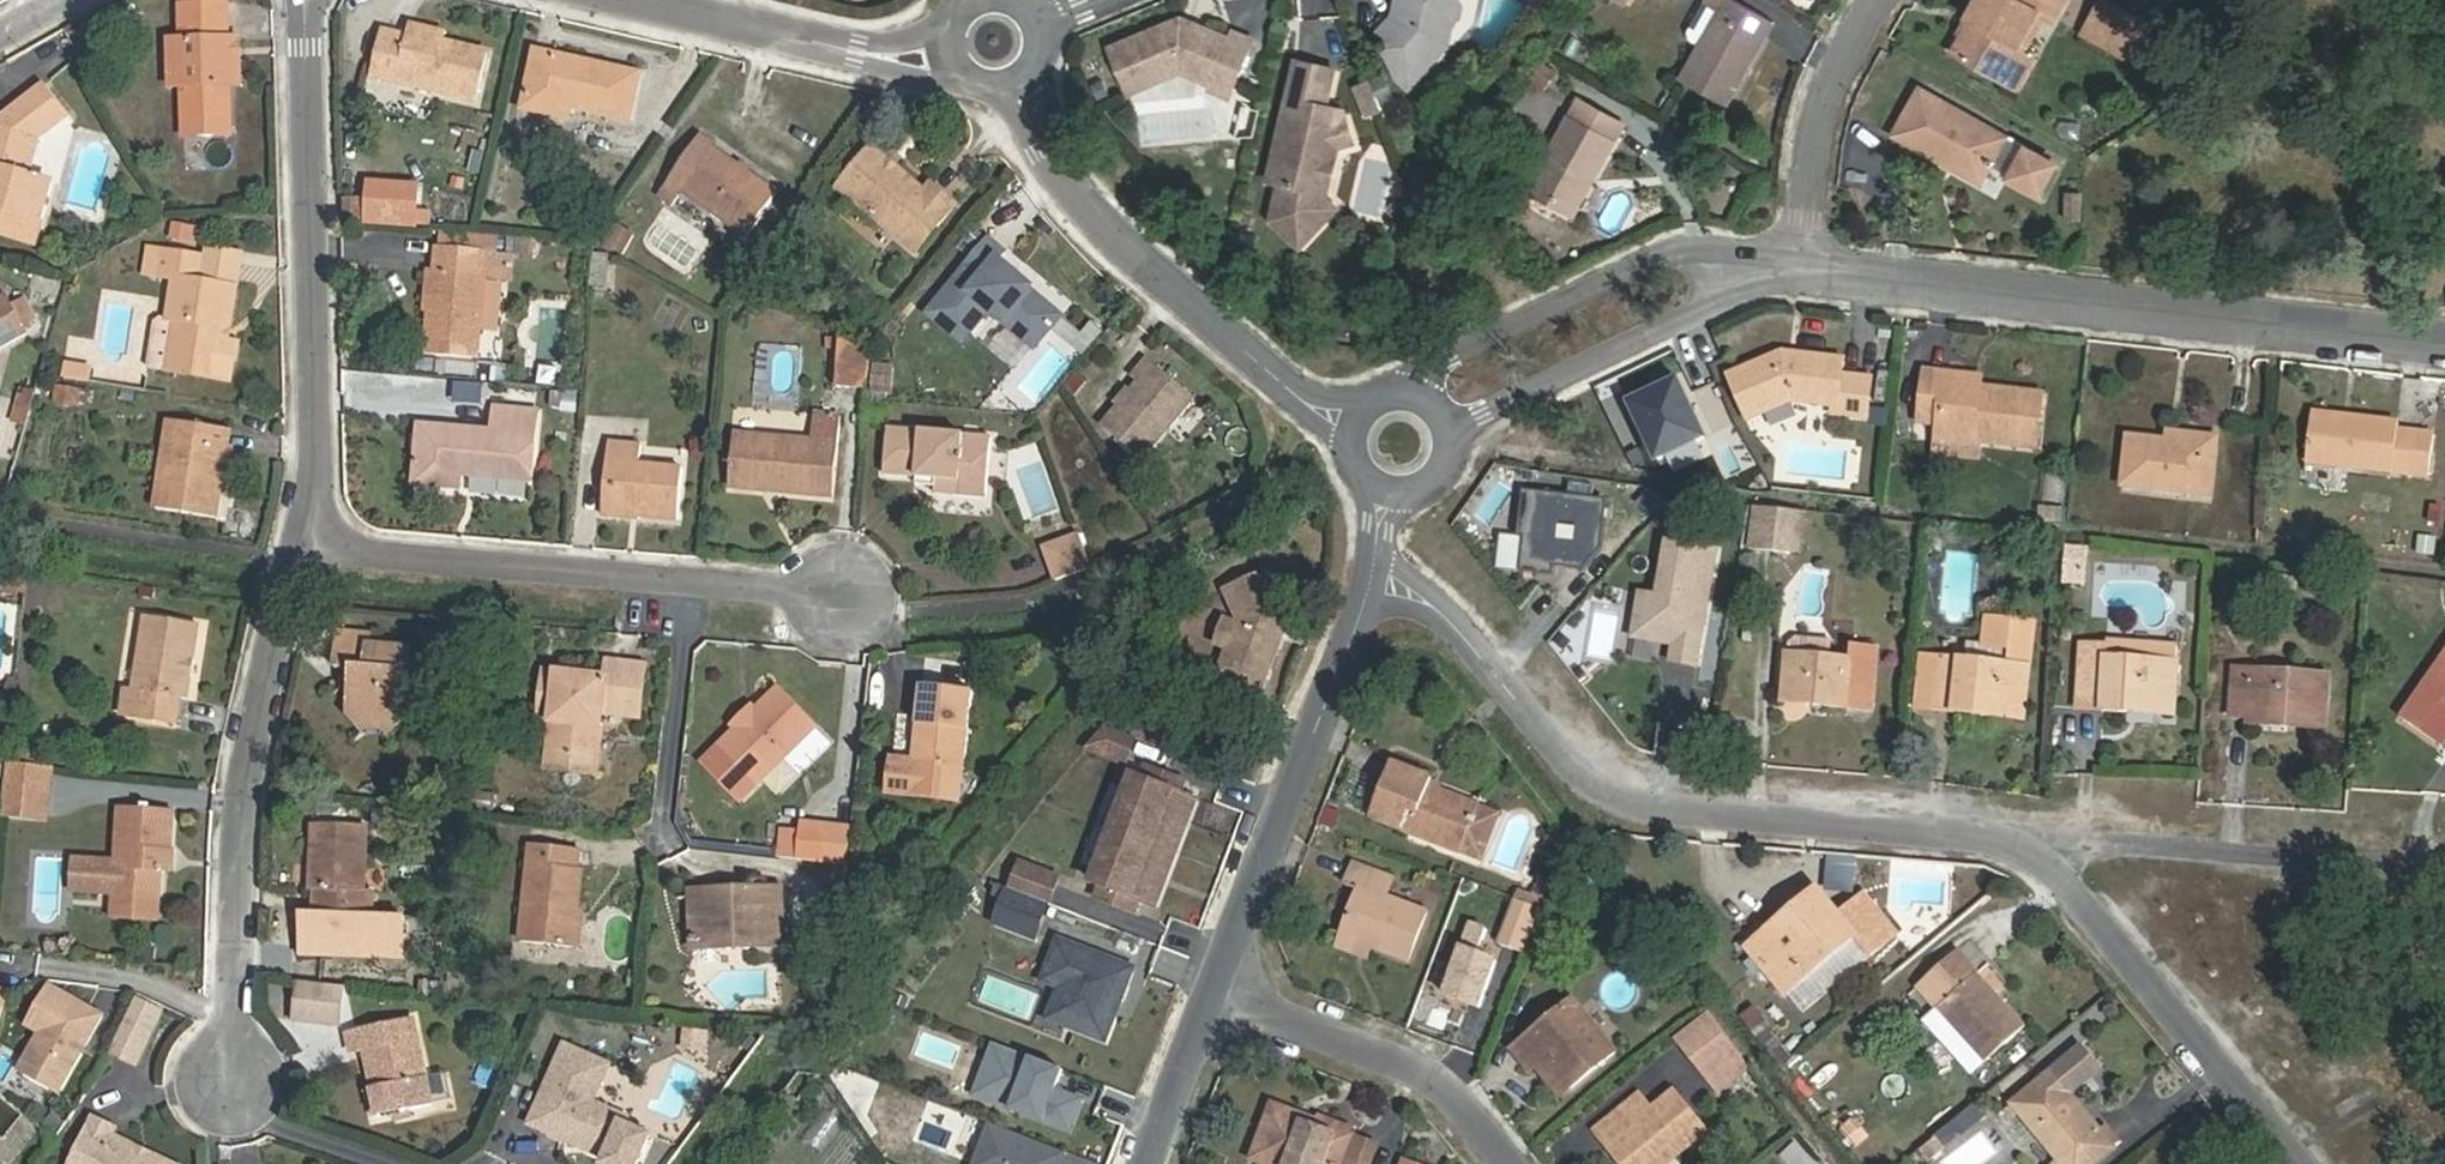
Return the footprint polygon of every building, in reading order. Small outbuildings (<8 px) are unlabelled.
[(1395,14),(1390,12),(1382,33),(1394,37),(1391,46),(1395,78),(1400,89),(1421,69),(1422,62),(1417,56),(1429,44),(1440,49),(1448,21),(1455,17),(1458,5),(1454,0),(1399,0),(1395,14)] [(1390,12),(1395,14),(1399,0),(1393,0),(1390,12)] [(1727,0),(1726,0),(1683,78),(1728,104),(1771,25),(1727,0)] [(2034,13),(2041,17),(2052,23),(2064,1),(2062,0),(1975,0),(1967,15),(1972,18),(1962,36),(1952,55),(2015,91),(2034,54),(2025,49),(2016,45),(2034,13)] [(2107,0),(2101,0),(2091,19),(2134,44),(2147,23),(2107,0)] [(181,41),(182,89),(183,138),(230,137),(229,89),(229,41),(229,10),(204,5),(181,12),(181,41)] [(2016,45),(2025,49),(2041,17),(2034,13),(2016,45)] [(1185,14),(1113,44),(1131,89),(1183,68),(1215,81),(1219,70),(1239,78),(1256,36),(1235,28),(1232,34),(1196,19),(1194,24),(1187,22),(1185,14)] [(1196,19),(1185,14),(1187,22),(1194,24),(1196,19)] [(1972,18),(1967,15),(1957,33),(1962,36),(1972,18)] [(408,29),(405,37),(438,45),(439,37),(408,29)] [(378,31),(375,40),(403,47),(405,37),(378,31)] [(479,55),(438,45),(405,37),(403,47),(375,40),(366,79),(468,104),(479,55)] [(171,89),(182,89),(181,41),(170,42),(171,89)] [(242,41),(229,41),(229,89),(243,88),(242,41)] [(1422,62),(1421,69),(1440,49),(1429,44),(1417,56),(1422,62)] [(573,109),(630,122),(641,75),(536,52),(521,111),(569,122),(573,109)] [(1326,104),(1335,67),(1298,57),(1267,176),(1278,179),(1269,216),(1297,244),(1334,205),(1324,195),(1313,185),(1322,148),(1335,144),(1351,140),(1345,117),(1330,121),(1328,111),(1326,104)] [(1379,60),(1365,66),(1370,77),(1384,70),(1379,60)] [(1215,81),(1213,86),(1233,94),(1239,78),(1219,70),(1215,81)] [(1384,70),(1370,77),(1379,98),(1393,92),(1384,70)] [(1379,98),(1370,77),(1356,82),(1367,110),(1381,105),(1379,98)] [(1201,136),(1199,83),(1170,84),(1172,110),(1144,111),(1145,139),(1201,136)] [(43,226),(56,182),(30,175),(40,141),(70,117),(45,85),(0,120),(0,213),(43,226)] [(1919,90),(1893,135),(1949,167),(1952,160),(1982,176),(1988,166),(2011,179),(2009,180),(2037,195),(2052,166),(2003,138),(1919,90)] [(1393,92),(1379,98),(1381,105),(1382,107),(1396,101),(1393,92)] [(1576,101),(1530,185),(1569,206),(1586,175),(1593,179),(1622,126),(1576,101)] [(1342,107),(1328,111),(1330,121),(1345,117),(1342,107)] [(680,193),(744,238),(776,193),(699,139),(663,191),(675,200),(680,193)] [(1324,195),(1335,144),(1322,148),(1313,185),(1324,195)] [(838,190),(916,253),(957,205),(931,185),(924,191),(872,149),(838,190)] [(1978,184),(1982,176),(1952,160),(1949,167),(1978,184)] [(1569,206),(1530,185),(1527,190),(1573,216),(1593,179),(1586,175),(1569,206)] [(419,228),(423,181),(365,177),(362,224),(419,228)] [(345,220),(359,221),(360,204),(345,203),(345,220)] [(37,248),(43,226),(0,213),(0,237),(37,248)] [(189,230),(171,227),(169,240),(186,243),(189,230)] [(617,228),(607,247),(625,256),(635,239),(617,228)] [(967,295),(1036,350),(1063,317),(1034,294),(1035,290),(1001,262),(1008,253),(991,240),(967,269),(979,280),(967,295)] [(435,272),(428,356),(479,360),(486,280),(508,282),(510,257),(441,250),(439,271),(435,272)] [(164,254),(150,252),(146,277),(160,280),(164,254)] [(202,261),(196,260),(192,283),(232,290),(237,258),(204,252),(202,261)] [(196,260),(164,254),(160,280),(176,282),(168,324),(176,326),(168,374),(225,384),(229,363),(230,363),(233,346),(223,343),(216,337),(218,330),(225,331),(232,290),(192,283),(196,260)] [(29,339),(1,290),(0,289),(0,356),(29,339)] [(148,371),(168,374),(176,326),(168,324),(161,323),(156,327),(148,371)] [(223,343),(225,331),(218,330),(216,337),(223,343)] [(835,382),(862,387),(870,345),(842,340),(835,382)] [(1113,401),(1099,420),(1140,452),(1188,392),(1141,354),(1127,370),(1134,375),(1125,387),(1113,401)] [(1732,385),(1744,409),(1755,404),(1759,405),(1766,418),(1795,404),(1837,410),(1836,417),(1868,420),(1872,382),(1841,378),(1843,366),(1805,361),(1799,369),(1789,368),(1784,359),(1732,385)] [(892,393),(893,363),(872,362),(870,392),(892,393)] [(91,371),(68,367),(66,380),(89,384),(91,371)] [(1936,425),(1935,438),(1979,443),(2040,450),(2045,398),(1982,389),(1947,385),(1948,373),(1925,370),(1920,423),(1936,425)] [(1947,385),(1982,389),(1982,376),(1948,373),(1947,385)] [(1113,401),(1125,387),(1119,382),(1108,396),(1113,401)] [(55,384),(53,403),(88,406),(89,387),(55,384)] [(1755,404),(1744,409),(1752,425),(1766,418),(1759,405),(1755,404)] [(421,427),(416,487),(460,491),(462,477),(532,483),(537,413),(496,410),(494,433),(421,427)] [(737,437),(733,487),(836,496),(840,447),(845,446),(847,419),(821,416),(819,444),(798,442),(796,442),(737,437)] [(2341,423),(2313,420),(2308,463),(2428,476),(2433,435),(2396,430),(2396,424),(2342,418),(2341,423)] [(152,511),(214,520),(228,429),(166,421),(152,511)] [(937,480),(936,494),(985,498),(990,439),(889,431),(886,476),(937,480)] [(2128,438),(2123,486),(2210,494),(2216,438),(2168,433),(2167,442),(2128,438)] [(1979,443),(1935,438),(1934,454),(1977,459),(1979,443)] [(612,444),(607,511),(641,515),(640,524),(681,528),(685,471),(643,468),(644,447),(612,444)] [(463,477),(462,492),(500,495),(502,480),(463,477)] [(1567,571),(1586,573),(1604,552),(1610,503),(1525,493),(1520,539),(1526,540),(1523,575),(1556,579),(1558,564),(1568,566),(1567,571)] [(2040,522),(2064,523),(2065,506),(2041,505),(2040,522)] [(1755,550),(1798,551),(1799,509),(1756,507),(1755,550)] [(641,515),(607,511),(606,521),(640,524),(641,515)] [(1092,567),(1080,535),(1042,549),(1054,582),(1092,567)] [(1270,569),(1227,588),(1242,620),(1238,630),(1228,654),(1219,678),(1262,695),(1291,619),(1270,569)] [(126,690),(122,717),(178,726),(182,699),(187,699),(199,627),(145,619),(133,691),(126,690)] [(1958,661),(1953,713),(2024,719),(2033,625),(1985,621),(1981,664),(1958,661)] [(1223,624),(1214,649),(1228,654),(1238,630),(1223,624)] [(355,668),(351,715),(404,719),(411,650),(367,645),(367,636),(339,634),(337,666),(355,668)] [(2124,705),(2174,707),(2178,665),(2106,659),(2107,647),(2082,646),(2077,711),(2123,714),(2124,705)] [(1852,659),(1785,654),(1781,703),(1871,711),(1876,651),(1853,650),(1852,659)] [(1905,708),(1953,713),(1958,661),(1911,657),(1905,708)] [(2401,718),(2440,746),(2444,739),(2444,657),(2401,718)] [(555,713),(550,759),(597,765),(602,718),(639,721),(644,670),(604,666),(603,686),(544,679),(542,712),(555,713)] [(2290,717),(2289,728),(2324,731),(2326,678),(2234,671),(2232,713),(2247,714),(2290,717)] [(891,759),(889,790),(954,795),(957,766),(966,767),(973,687),(920,683),(918,721),(924,722),(924,732),(917,732),(915,761),(891,759)] [(725,744),(710,758),(710,762),(744,798),(761,782),(818,726),(782,689),(759,711),(759,728),(742,728),(725,744)] [(2173,716),(2174,707),(2124,705),(2123,714),(2173,716)] [(755,707),(738,723),(742,728),(759,728),(759,711),(755,707)] [(897,713),(894,752),(911,754),(915,715),(897,713)] [(2247,726),(2289,728),(2290,717),(2247,714),(2247,726)] [(404,719),(351,715),(362,732),(386,734),(404,719)] [(1088,743),(1126,759),(1137,734),(1107,722),(1088,743)] [(597,765),(550,759),(548,774),(596,779),(597,765)] [(1427,786),(1429,780),(1429,778),(1388,762),(1368,816),(1459,850),(1476,804),(1440,790),(1427,786)] [(52,768),(6,763),(0,812),(0,817),(46,822),(52,768)] [(1185,801),(1175,797),(1180,785),(1143,771),(1139,783),(1129,779),(1110,829),(1171,853),(1180,831),(1174,829),(1185,801)] [(1441,785),(1429,780),(1427,786),(1440,790),(1441,785)] [(1174,829),(1180,831),(1191,803),(1185,801),(1174,829)] [(1497,812),(1476,804),(1459,850),(1480,858),(1497,812)] [(71,886),(113,889),(111,916),(158,920),(161,892),(164,853),(170,852),(173,814),(120,809),(116,859),(74,855),(71,886)] [(313,825),(311,914),(375,917),(375,892),(366,892),(368,826),(313,825)] [(850,866),(854,831),(805,825),(804,832),(784,830),(781,860),(850,866)] [(1162,876),(1171,853),(1110,829),(1090,880),(1100,883),(1095,895),(1131,909),(1136,897),(1146,901),(1157,873),(1162,876)] [(535,846),(526,942),(579,948),(586,874),(582,873),(583,851),(535,846)] [(1343,935),(1369,945),(1407,961),(1426,912),(1386,895),(1392,878),(1353,863),(1345,882),(1359,889),(1343,935)] [(1057,879),(1020,865),(1011,890),(1047,904),(1057,879)] [(1151,903),(1162,876),(1157,873),(1146,901),(1151,903)] [(1945,883),(1900,882),(1899,903),(1944,904),(1945,883)] [(1818,888),(1796,907),(1801,914),(1754,954),(1788,995),(1856,937),(1870,953),(1895,933),(1864,895),(1840,915),(1818,888)] [(734,901),(690,902),(691,949),(785,947),(783,890),(734,891),(734,901)] [(690,892),(690,902),(734,901),(734,891),(690,892)] [(1514,900),(1502,933),(1527,942),(1540,909),(1514,900)] [(1801,914),(1796,907),(1749,948),(1754,954),(1801,914)] [(1527,942),(1502,933),(1488,927),(1477,958),(1515,973),(1527,942)] [(1365,957),(1369,945),(1343,935),(1338,946),(1365,957)] [(1132,969),(1059,940),(1043,981),(1060,988),(1077,994),(1065,1025),(1104,1041),(1132,969)] [(292,978),(323,981),(326,952),(294,949),(292,978)] [(1916,988),(1937,1011),(1984,1063),(2023,1027),(1995,995),(1976,973),(1957,952),(1916,988)] [(1986,963),(1976,973),(1995,995),(2007,986),(1986,963)] [(48,980),(23,1025),(36,1033),(15,1072),(60,1096),(106,1012),(48,980)] [(13,988),(0,984),(0,1029),(13,988)] [(1060,988),(1048,1019),(1065,1025),(1077,994),(1060,988)] [(136,995),(110,1056),(140,1069),(166,1008),(136,995)] [(1532,1072),(1539,1066),(1549,1058),(1573,1087),(1616,1052),(1572,1002),(1513,1049),(1532,1072)] [(1984,1063),(1937,1011),(1927,1022),(1975,1072),(1984,1063)] [(1705,1018),(1678,1040),(1718,1092),(1746,1071),(1705,1018)] [(415,1019),(358,1031),(362,1053),(371,1051),(380,1090),(386,1115),(433,1106),(415,1019)] [(698,1031),(680,1029),(678,1047),(696,1049),(698,1031)] [(1776,1066),(1791,1059),(1778,1029),(1762,1036),(1776,1066)] [(355,1054),(362,1053),(358,1031),(350,1032),(355,1054)] [(1062,1070),(993,1044),(973,1095),(1069,1132),(1081,1100),(1055,1090),(1062,1070)] [(565,1045),(534,1122),(551,1129),(557,1126),(565,1130),(568,1136),(608,1154),(606,1160),(615,1163),(636,1163),(650,1131),(624,1120),(627,1114),(593,1099),(608,1063),(565,1045)] [(2080,1049),(2050,1074),(2013,1105),(2062,1163),(2094,1163),(2112,1149),(2067,1094),(2097,1069),(2080,1049)] [(1549,1058),(1539,1066),(1564,1095),(1573,1087),(1549,1058)] [(386,1115),(380,1090),(373,1092),(379,1117),(386,1115)] [(1674,1094),(1653,1111),(1639,1096),(1595,1130),(1623,1163),(1668,1163),(1706,1133),(1674,1094)] [(1295,1113),(1273,1105),(1252,1158),(1269,1163),(1342,1163),(1353,1135),(1318,1121),(1315,1131),(1292,1123),(1295,1113)] [(1318,1121),(1295,1113),(1292,1123),(1315,1131),(1318,1121)] [(137,1152),(110,1141),(112,1133),(93,1124),(75,1163),(162,1163),(147,1157),(144,1163),(134,1159),(137,1152)] [(990,1124),(975,1163),(1060,1163),(1064,1153),(990,1124)] [(1779,1156),(1786,1163),(1818,1163),(1795,1140),(1779,1156)] [(147,1157),(137,1152),(134,1159),(144,1163),(147,1157)]
